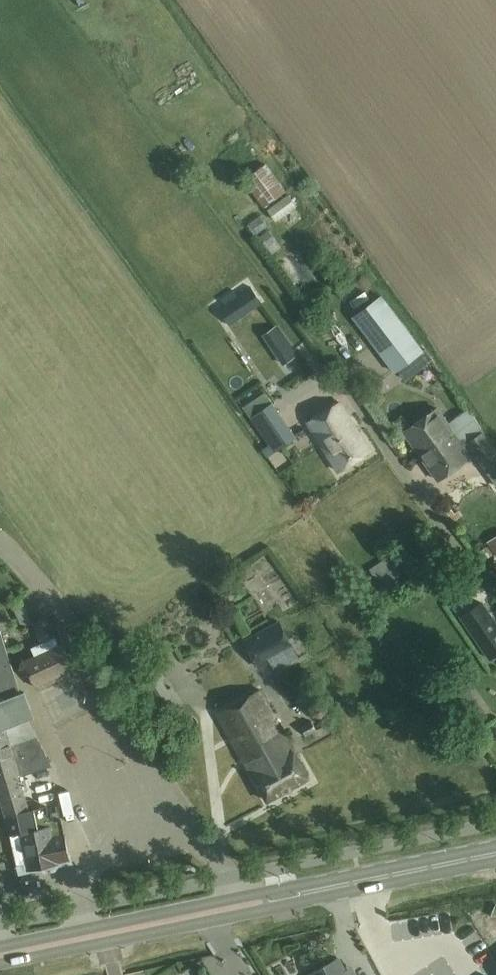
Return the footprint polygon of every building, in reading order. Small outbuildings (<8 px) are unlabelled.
[(264,159),(241,173),(260,205),(284,191),(264,159)] [(275,220),(296,205),(288,195),(268,209),(275,220)] [(266,248),(277,241),(269,230),(258,238),(266,248)] [(280,258),(294,285),(308,278),(294,251),(280,258)] [(230,324),(262,302),(252,287),(219,309),(230,324)] [(381,294),(352,317),(395,372),(424,350),(381,294)] [(269,344),(284,335),(277,325),(263,334),(269,344)] [(268,457),(297,437),(273,401),(271,403),(265,393),(244,407),(270,445),(263,450),(268,457)] [(338,471),(371,450),(339,401),(308,421),(338,471)] [(404,430),(438,479),(471,456),(463,445),(467,443),(480,463),(495,452),(495,448),(469,408),(468,409),(448,423),(438,407),(404,430)] [(495,555),(495,554),(495,535),(486,541),(495,555)] [(389,556),(370,568),(381,585),(400,573),(389,556)] [(482,602),(461,616),(490,658),(495,654),(495,623),(482,602)] [(32,622),(42,643),(32,647),(36,655),(23,660),(35,686),(74,669),(62,643),(59,644),(46,616),(32,622)] [(241,643),(254,670),(289,652),(275,625),(241,643)] [(21,692),(1,629),(0,629),(0,700),(21,692)] [(261,690),(218,713),(251,774),(252,773),(267,800),(310,777),(295,750),(294,750),(261,690)] [(21,692),(0,700),(0,729),(2,729),(2,727),(28,717),(34,715),(24,691),(21,692)] [(0,729),(0,798),(5,815),(9,834),(11,834),(17,864),(27,862),(28,867),(27,867),(28,868),(42,865),(46,869),(54,867),(57,862),(70,860),(70,858),(70,859),(64,833),(62,818),(50,821),(47,805),(31,808),(20,775),(22,775),(52,765),(28,717),(2,727),(2,729),(0,729)] [(301,726),(306,735),(316,730),(312,721),(301,726)] [(338,958),(312,973),(313,974),(348,974),(338,958)]
